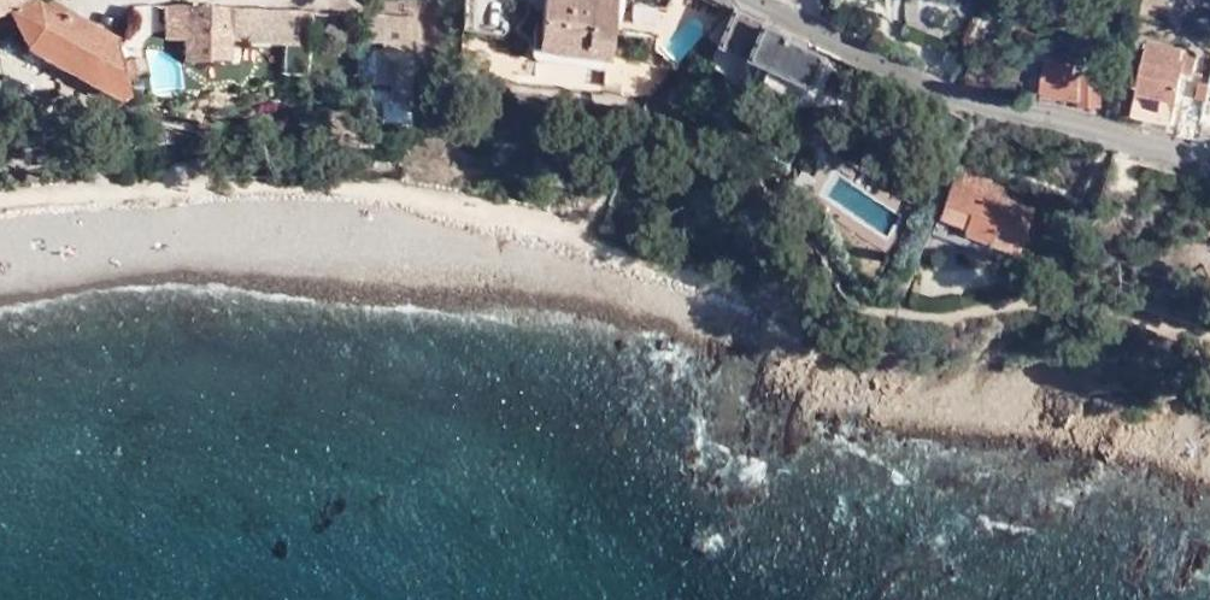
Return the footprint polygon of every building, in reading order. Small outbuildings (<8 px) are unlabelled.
[(46,0),(37,0),(20,11),(19,9),(13,15),(29,46),(123,98),(128,95),(119,41),(46,0)] [(536,59),(606,69),(616,0),(545,0),(536,59)] [(311,11),(187,5),(184,60),(211,62),(211,58),(232,58),(232,40),(297,43),(298,27),(311,27),(311,11)] [(762,25),(733,12),(718,47),(753,63),(749,72),(752,76),(765,82),(765,94),(786,104),(797,100),(804,86),(806,87),(820,58),(803,50),(807,42),(766,22),(762,25)] [(391,84),(390,102),(384,101),(383,121),(407,122),(415,16),(373,14),(371,42),(382,43),(382,49),(377,49),(375,83),(391,84)] [(1171,32),(1133,27),(1130,45),(1151,48),(1151,39),(1170,42),(1171,32)] [(1130,45),(1119,101),(1159,107),(1170,52),(1185,54),(1189,35),(1171,32),(1170,42),(1151,39),(1151,48),(1130,45)] [(1065,91),(1088,97),(1096,67),(1063,60),(1065,54),(1053,50),(1052,55),(1038,52),(1031,76),(1068,86),(1065,91)] [(145,75),(142,58),(126,60),(129,77),(145,75)] [(1180,85),(1172,120),(1191,126),(1202,71),(1191,69),(1187,85),(1180,85)] [(954,171),(946,168),(934,192),(960,202),(954,217),(978,226),(984,210),(1009,219),(1018,196),(979,179),(984,168),(959,158),(954,171)] [(960,202),(934,192),(928,207),(954,217),(960,202)] [(984,210),(978,226),(1002,235),(1009,219),(984,210)]
